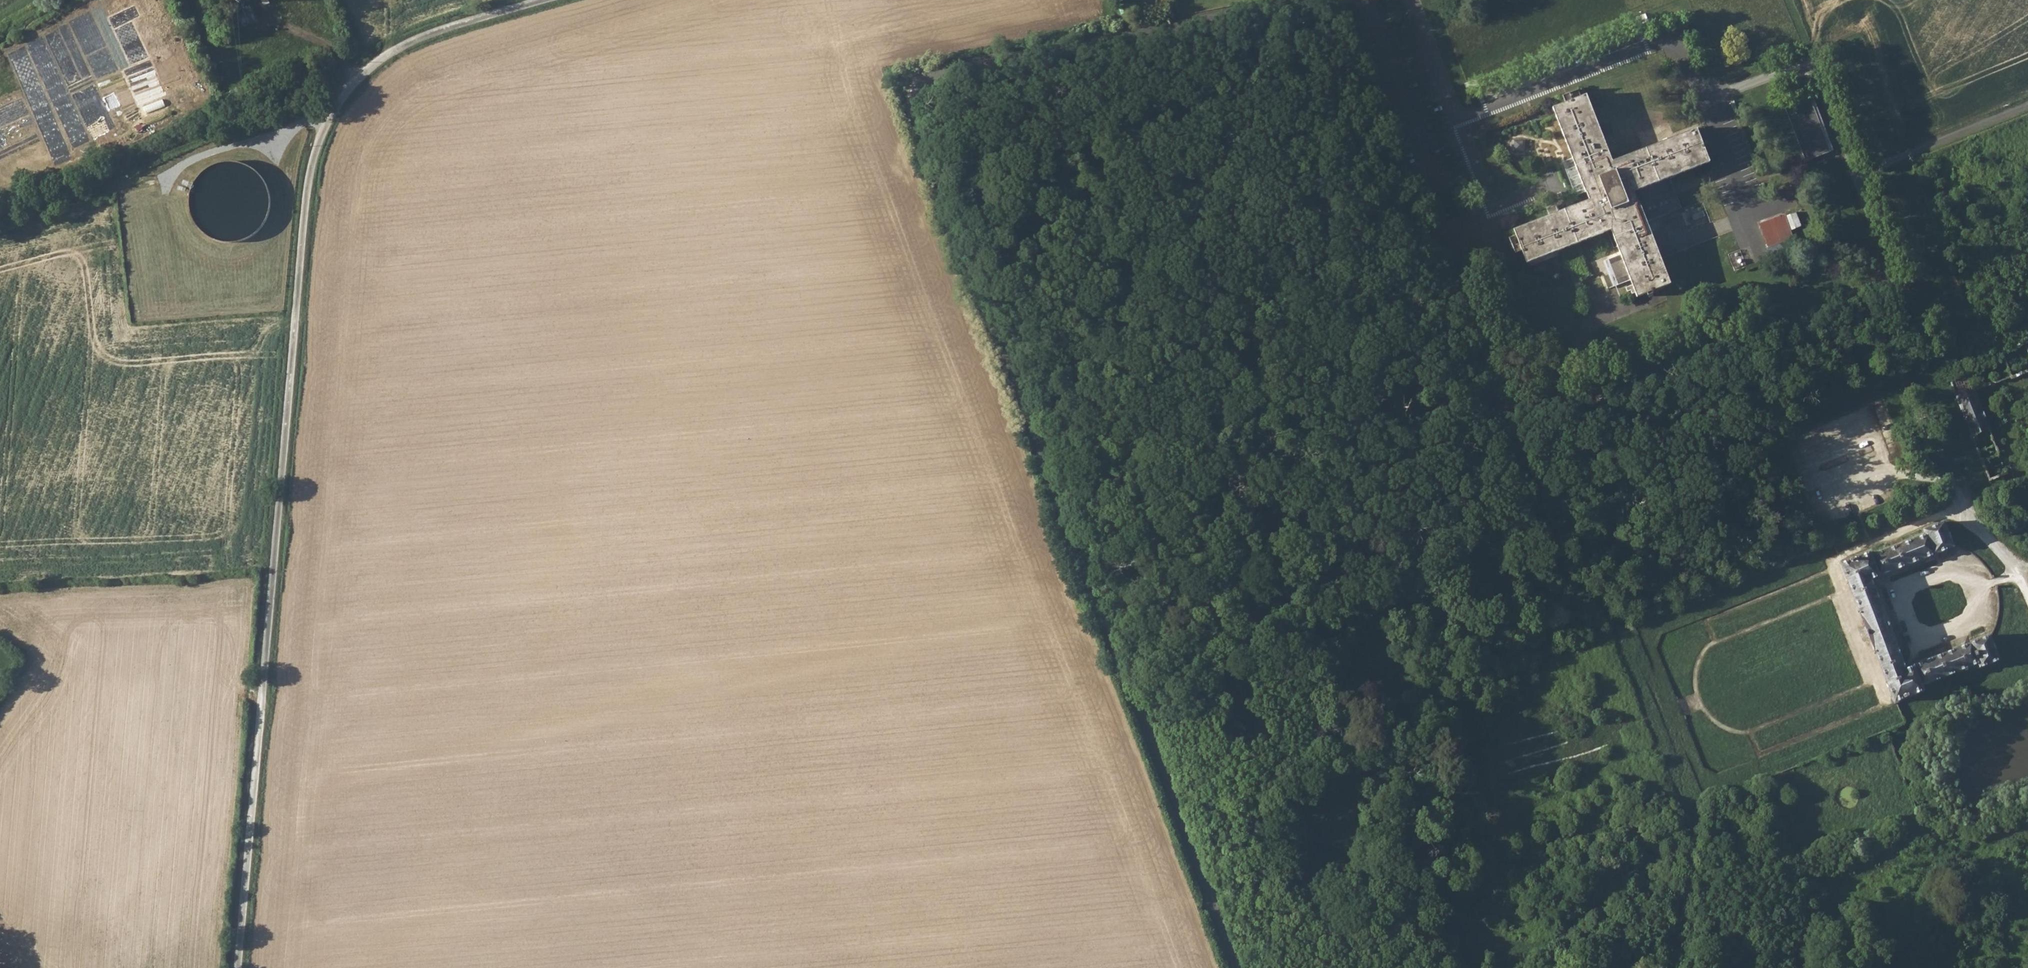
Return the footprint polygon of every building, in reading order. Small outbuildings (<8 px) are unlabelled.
[(1593,192),(1517,222),(1530,255),(1615,221),(1642,289),(1675,276),(1640,184),(1714,155),(1701,121),(1617,153),(1590,88),(1556,101),(1593,192)] [(1805,160),(1832,151),(1816,98),(1788,106),(1805,160)] [(189,199),(189,208),(191,216),(192,221),(195,227),(201,234),(206,238),(214,244),(220,246),(228,247),(238,247),(246,246),(251,243),(259,239),(264,234),(271,225),(273,218),(275,211),(275,202),(274,194),(271,186),(268,180),(264,175),(257,168),(251,165),(245,162),(237,161),(228,161),(219,163),(216,164),(211,167),(205,171),(199,177),(194,184),(192,190),(189,199)] [(1797,228),(1791,212),(1760,223),(1772,253),(1785,247),(1784,243),(1796,238),(1792,229),(1797,228)] [(1631,281),(1617,286),(1622,299),(1636,293),(1631,281)] [(1955,552),(1952,544),(1942,520),(1923,527),(1925,533),(1876,551),(1874,548),(1838,561),(1863,623),(1853,627),(1859,640),(1868,637),(1893,698),(1923,686),(1922,680),(1971,662),(1973,667),(1997,657),(1988,634),(1970,640),(1966,631),(1954,636),(1957,645),(1915,661),(1911,657),(1909,656),(1904,657),(1892,627),(1902,623),(1898,611),(1887,615),(1875,584),(1879,581),(1882,573),(1923,557),(1926,563),(1939,558),(1955,552)]
